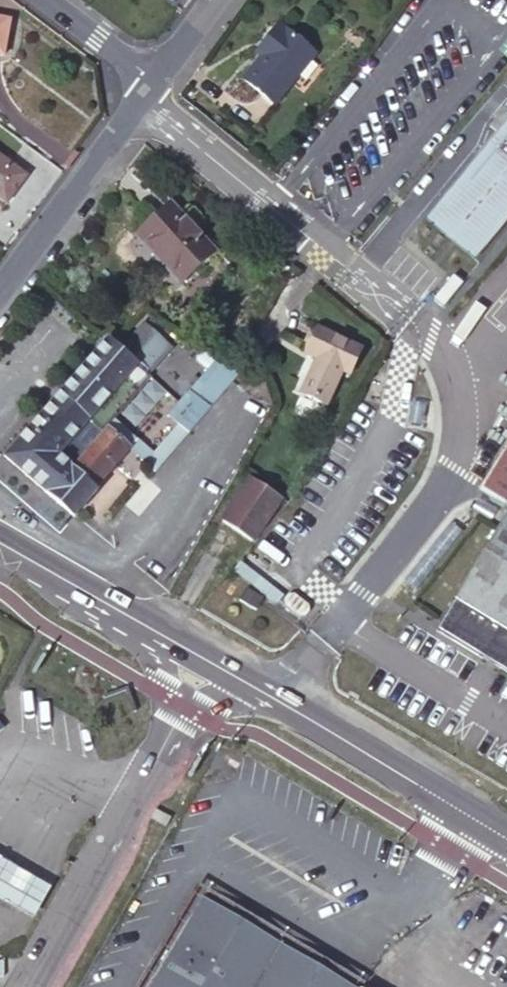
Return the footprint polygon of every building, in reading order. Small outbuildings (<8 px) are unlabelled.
[(0,17),(0,54),(2,54),(8,19),(0,17)] [(277,24),(263,43),(271,49),(263,59),(244,83),(276,107),(317,56),(277,24)] [(271,49),(263,43),(254,53),(263,59),(271,49)] [(501,105),(485,124),(494,131),(422,218),(470,257),(506,211),(506,110),(501,105)] [(0,157),(0,198),(6,202),(24,174),(0,157)] [(211,251),(168,203),(136,232),(179,279),(211,251)] [(166,344),(142,322),(119,350),(104,337),(3,455),(74,514),(96,488),(94,485),(127,447),(105,426),(148,375),(143,370),(166,344)] [(358,346),(315,327),(304,351),(316,356),(301,392),(323,402),(339,368),(347,371),(358,346)] [(236,372),(217,355),(167,413),(184,429),(192,421),(210,440),(236,411),(230,406),(237,397),(224,386),(236,372)] [(479,486),(506,503),(506,440),(479,486)] [(250,539),(279,496),(247,475),(218,517),(229,525),(227,527),(210,519),(197,545),(226,561),(242,533),(250,539)] [(435,628),(506,671),(506,509),(435,628)] [(261,596),(243,585),(236,598),(254,609),(261,596)] [(164,815),(158,812),(152,821),(169,831),(173,825),(162,818),(164,815)] [(6,904),(27,917),(45,885),(23,873),(0,859),(0,901),(6,904)] [(198,896),(145,986),(353,986),(198,896)]
